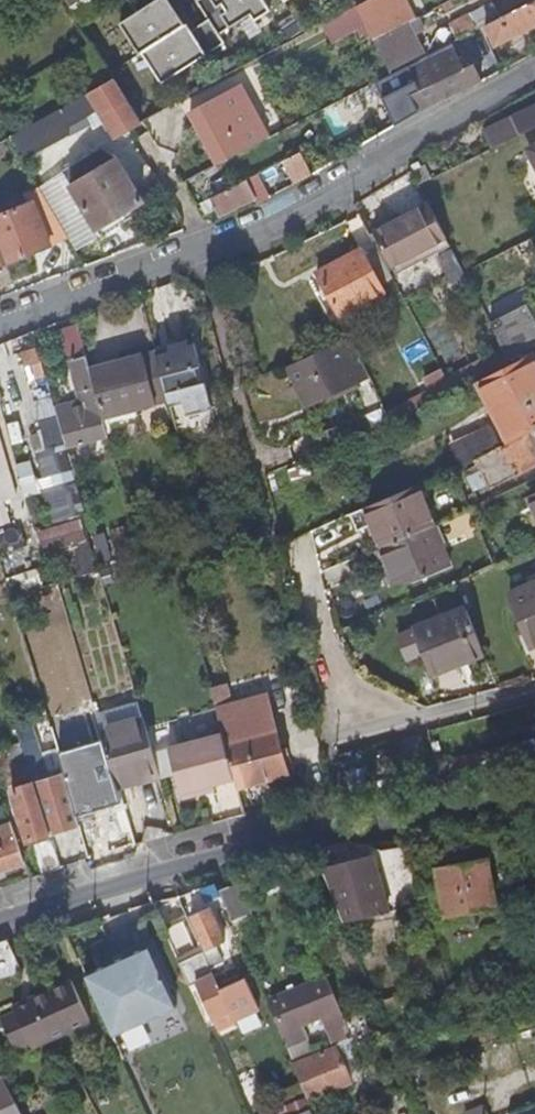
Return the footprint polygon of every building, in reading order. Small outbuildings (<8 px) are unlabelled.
[(83,27),(101,16),(91,0),(65,0),(83,27)] [(225,44),(219,36),(251,15),(255,22),(270,13),(262,0),(201,0),(197,3),(209,21),(192,32),(188,25),(185,27),(168,0),(127,0),(137,15),(121,26),(141,56),(143,54),(163,85),(225,44)] [(357,8),(372,36),(374,42),(399,29),(384,0),(372,0),(357,8)] [(487,26),(497,46),(534,26),(534,1),(487,26)] [(357,8),(325,25),(334,42),(355,31),(361,42),(372,36),(357,8)] [(450,25),(457,39),(489,23),(482,9),(450,25)] [(399,29),(374,42),(390,73),(424,55),(415,37),(425,31),(418,18),(399,29)] [(386,108),(387,109),(439,83),(464,71),(453,50),(380,87),(390,106),(386,108)] [(439,83),(447,100),(481,83),(473,66),(464,71),(439,83)] [(115,79),(10,139),(24,162),(70,136),(71,125),(87,117),(100,108),(109,103),(127,132),(143,123),(115,79)] [(439,83),(387,109),(396,127),(447,100),(439,83)] [(190,115),(217,165),(269,139),(242,89),(190,115)] [(118,137),(127,132),(109,103),(100,108),(118,137)] [(491,151),(534,129),(534,108),(483,135),(491,151)] [(87,117),(71,125),(70,136),(91,125),(87,117)] [(102,151),(63,174),(96,231),(143,203),(119,161),(102,151)] [(301,153),(282,163),(293,185),(312,176),(301,153)] [(210,200),(214,208),(219,218),(255,200),(257,204),(263,201),(260,196),(255,198),(246,181),(210,200)] [(50,248),(32,204),(0,218),(0,268),(50,248)] [(428,205),(375,233),(393,267),(446,240),(428,205)] [(375,233),(371,235),(377,246),(389,270),(393,267),(375,233)] [(446,240),(393,267),(397,274),(450,246),(446,240)] [(389,270),(377,246),(363,254),(361,251),(318,273),(327,291),(317,296),(331,322),(385,294),(380,286),(394,278),(389,270)] [(513,364),(532,355),(534,353),(534,318),(527,304),(491,323),(513,364)] [(370,377),(351,338),(288,369),(307,408),(370,377)] [(171,353),(158,357),(170,403),(184,400),(186,411),(211,405),(196,345),(190,346),(189,342),(169,347),(171,353)] [(91,371),(86,351),(79,353),(81,360),(73,361),(81,392),(86,390),(90,406),(57,415),(59,422),(63,438),(65,445),(108,433),(107,432),(104,420),(91,371)] [(30,384),(47,379),(39,353),(22,357),(30,384)] [(157,354),(91,371),(104,420),(139,410),(170,403),(158,357),(157,354)] [(532,355),(513,364),(478,382),(494,410),(534,389),(534,359),(532,355)] [(455,393),(443,370),(424,380),(430,393),(435,403),(455,393)] [(494,410),(503,426),(511,442),(534,430),(534,389),(494,410)] [(387,414),(392,425),(435,403),(430,393),(387,414)] [(362,414),(371,434),(392,425),(387,414),(383,405),(362,414)] [(142,423),(139,410),(104,420),(107,432),(142,423)] [(319,434),(325,452),(358,438),(351,421),(319,434)] [(63,438),(59,422),(47,425),(52,441),(63,438)] [(495,422),(456,439),(466,461),(505,443),(495,422)] [(480,457),(494,484),(534,463),(534,430),(511,442),(480,457)] [(36,457),(17,460),(23,494),(42,491),(36,457)] [(416,487),(349,515),(357,533),(371,526),(381,547),(434,525),(416,487)] [(85,516),(41,526),(46,548),(90,538),(85,516)] [(434,525),(381,547),(398,590),(452,566),(434,525)] [(523,624),(534,620),(534,587),(512,597),(523,624)] [(467,612),(414,633),(432,676),(484,655),(467,612)] [(523,624),(533,648),(534,647),(534,620),(523,624)] [(211,689),(217,710),(233,706),(227,685),(211,689)] [(223,734),(225,744),(277,731),(268,697),(233,706),(217,710),(223,734)] [(100,731),(118,790),(161,777),(144,718),(100,731)] [(235,779),(237,789),(289,776),(277,731),(225,744),(235,779)] [(32,734),(19,738),(23,752),(36,748),(32,734)] [(225,744),(223,734),(169,748),(183,799),(204,793),(203,788),(235,779),(225,744)] [(36,748),(23,752),(26,761),(28,767),(32,778),(33,783),(34,785),(36,791),(50,835),(81,825),(66,775),(55,778),(54,774),(45,777),(36,748)] [(20,781),(32,778),(28,767),(26,761),(14,765),(20,781)] [(30,842),(50,835),(36,791),(34,785),(13,792),(17,803),(12,805),(18,824),(24,822),(30,842)] [(0,841),(0,873),(26,865),(16,835),(0,841)] [(34,846),(44,875),(61,869),(52,840),(34,846)] [(372,858),(321,871),(343,924),(389,914),(425,906),(408,850),(372,858)] [(436,870),(444,916),(495,906),(486,861),(436,870)] [(251,919),(236,882),(215,887),(227,916),(234,913),(239,924),(251,919)] [(222,943),(207,910),(190,917),(204,951),(201,952),(202,953),(212,976),(219,973),(216,965),(220,964),(213,948),(222,943)] [(212,976),(202,953),(196,956),(179,920),(162,928),(188,987),(195,984),(211,1020),(228,1013),(212,976)] [(9,945),(0,948),(0,980),(21,973),(9,945)] [(147,945),(83,974),(92,995),(111,1037),(176,1009),(147,945)] [(29,1043),(32,1048),(89,1021),(71,982),(29,1001),(31,1006),(0,1020),(14,1049),(29,1043)] [(290,1059),(348,1034),(336,1006),(323,1012),(317,996),(288,1008),(295,1024),(280,1030),(286,1042),(284,1044),(290,1059)] [(387,1000),(376,1005),(382,1021),(399,1014),(396,1006),(390,1008),(387,1000)] [(376,1046),(363,1014),(346,1021),(352,1037),(359,1054),(376,1046)] [(350,1082),(342,1061),(359,1054),(352,1037),(335,1044),(336,1046),(294,1064),(309,1099),(350,1082)] [(0,1072),(0,1113),(21,1113),(14,1101),(0,1072)] [(483,1106),(480,1098),(460,1104),(464,1113),(483,1106)] [(483,1106),(464,1113),(465,1113),(487,1113),(483,1106)]
